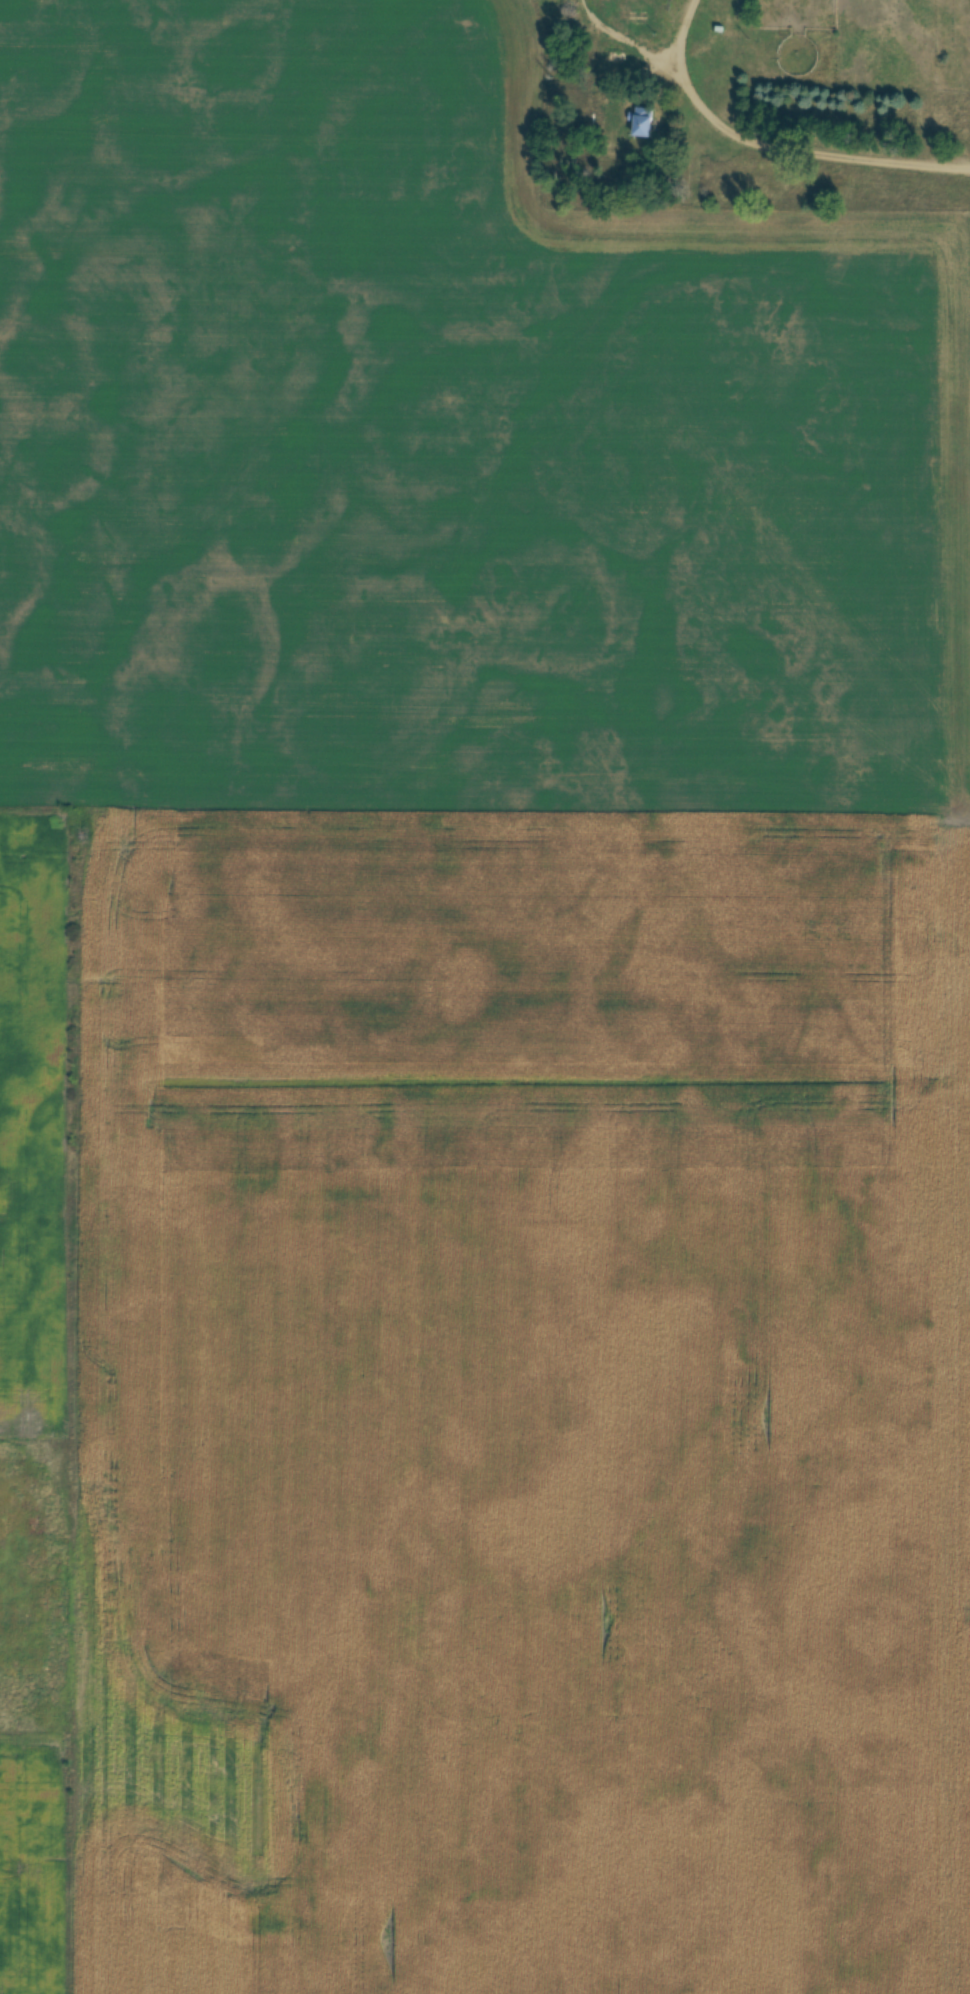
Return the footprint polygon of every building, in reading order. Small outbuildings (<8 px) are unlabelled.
[(628,25),(646,25),(646,13),(628,13),(628,25)] [(629,136),(649,138),(653,108),(633,105),(629,136)]
